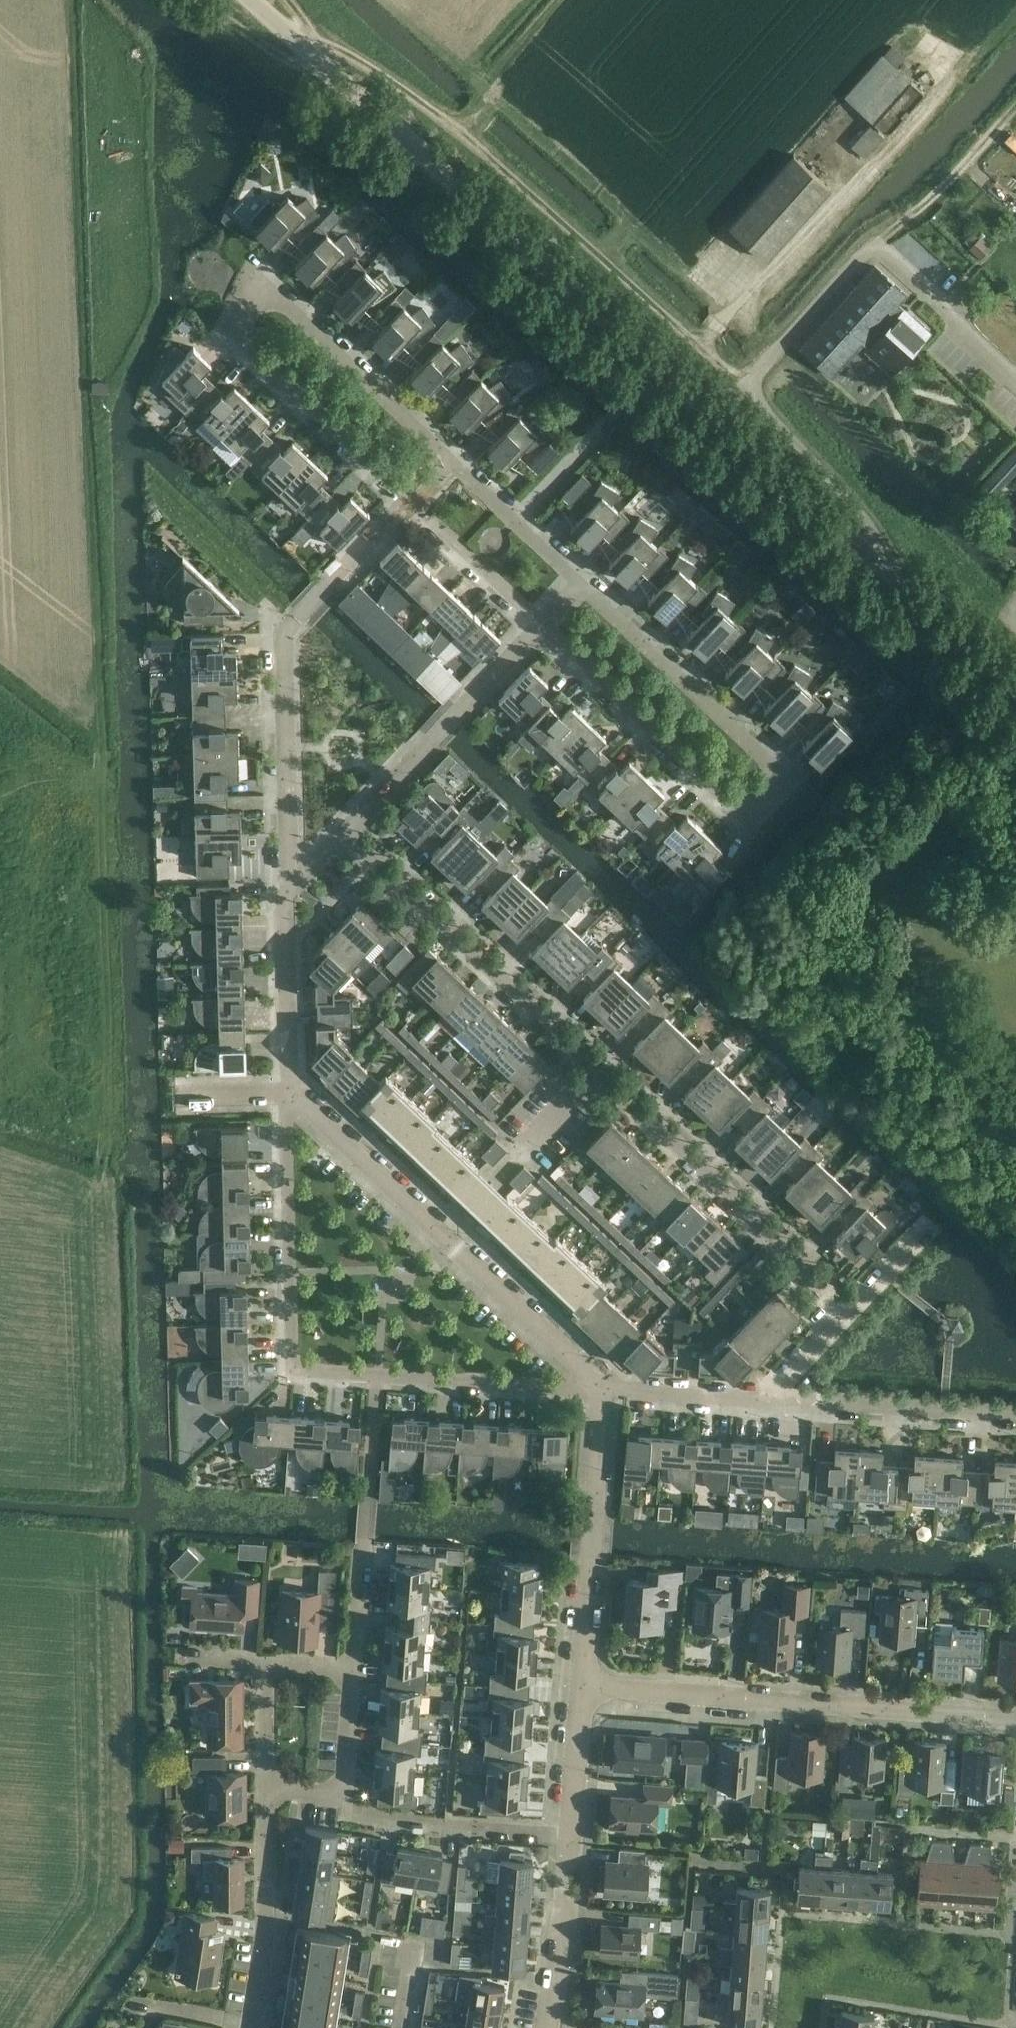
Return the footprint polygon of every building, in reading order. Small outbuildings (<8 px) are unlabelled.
[(881,54),(844,96),(886,133),(923,92),(895,67),(904,57),(892,45),(883,55),(881,54)] [(865,158),(883,137),(870,124),(851,145),(865,158)] [(767,259),(830,188),(792,155),(729,226),(767,259)] [(261,162),(255,168),(255,178),(261,183),(272,173),(261,162)] [(269,199),(249,219),(257,228),(256,229),(257,230),(274,246),(292,227),(295,230),(319,214),(318,213),(317,213),(307,198),(296,205),(288,198),(288,197),(287,196),(277,207),(269,199)] [(330,215),(325,221),(331,226),(336,221),(330,215)] [(317,224),(297,245),(306,253),(325,233),(326,235),(328,233),(327,233),(317,224)] [(306,253),(294,266),(296,267),(313,283),(331,264),(333,267),(358,250),(357,249),(356,250),(345,234),(334,242),(326,235),(325,233),(306,253)] [(968,247),(981,258),(991,246),(979,235),(968,247)] [(356,260),(336,281),(345,290),(366,269),(356,260)] [(876,267),(802,347),(832,375),(863,342),(867,346),(864,350),(891,373),(930,330),(902,305),(899,303),(907,295),(876,267)] [(345,290),(333,302),(334,304),(335,303),(351,319),(369,300),(372,303),(396,287),(395,286),(394,287),(384,271),(373,278),(365,271),(366,270),(366,269),(345,290)] [(394,297),(374,318),(383,326),(402,306),(404,308),(405,306),(404,306),(394,297)] [(383,326),(372,339),(373,340),(390,356),(408,337),(411,340),(435,324),(434,322),(433,323),(422,307),(411,315),(404,308),(402,306),(383,326)] [(433,333),(413,355),(422,363),(441,343),(442,344),(444,343),(443,343),(433,333)] [(422,363),(410,376),(411,377),(412,376),(429,392),(447,374),(449,377),(473,360),(473,359),(472,360),(461,344),(450,352),(442,344),(441,343),(422,363)] [(191,408),(213,385),(202,374),(210,365),(194,349),(195,348),(193,347),(186,355),(174,344),(156,385),(186,414),(191,408)] [(472,370),(452,391),(461,400),(480,380),(481,381),(482,380),(482,379),(472,370)] [(107,379),(91,380),(91,393),(108,392),(107,379)] [(461,400),(449,412),(450,413),(467,429),(485,410),(488,413),(512,397),(511,396),(510,396),(500,381),(489,388),(481,381),(480,380),(461,400)] [(220,436),(251,403),(234,387),(225,396),(213,385),(191,408),(220,436)] [(249,463),(271,440),(260,429),(268,420),(251,403),(220,436),(240,454),(249,463)] [(510,407),(490,428),(499,436),(518,416),(519,417),(521,416),(520,416),(510,407)] [(499,436),(487,449),(489,450),(506,466),(524,447),(526,450),(551,433),(550,432),(549,433),(538,417),(527,425),(519,417),(518,416),(499,436)] [(181,420),(176,426),(182,432),(188,426),(181,420)] [(279,491),(309,459),(292,442),(283,451),(271,440),(249,463),(279,491)] [(535,458),(529,464),(537,472),(532,478),(533,479),(558,452),(549,443),(535,458)] [(997,468),(1010,479),(1015,472),(1015,447),(997,468)] [(308,518),(329,495),(318,484),(327,475),(309,459),(279,491),(308,518)] [(581,474),(556,501),(557,502),(562,496),(571,504),(591,483),(581,474)] [(588,508),(571,527),(587,543),(588,545),(600,532),(620,511),(619,510),(611,502),(617,492),(601,483),(602,481),(600,481),(585,506),(588,508)] [(329,495),(308,518),(337,547),(369,514),(367,512),(366,513),(350,497),(341,506),(329,495)] [(680,504),(679,505),(688,513),(697,503),(688,495),(680,503),(680,504)] [(620,511),(600,532),(609,541),(629,520),(620,511)] [(694,511),(687,519),(695,527),(702,519),(694,511)] [(627,545),(609,564),(626,580),(626,581),(627,581),(639,568),(659,548),(658,547),(658,546),(650,539),(656,529),(640,519),(640,518),(639,517),(624,542),(627,545)] [(296,531),(291,536),(300,544),(304,539),(296,531)] [(184,623),(223,622),(223,610),(239,609),(162,536),(161,537),(187,561),(170,579),(167,584),(167,590),(170,597),(175,601),(180,602),(183,602),(184,623)] [(365,627),(423,566),(398,541),(379,560),(395,575),(377,603),(357,584),(340,602),(365,627)] [(659,548),(639,568),(648,577),(668,556),(659,548)] [(666,581),(648,600),(665,616),(664,617),(666,618),(677,605),(698,584),(697,584),(696,583),(689,575),(694,565),(678,556),(679,554),(678,554),(662,579),(666,581)] [(431,609),(449,590),(423,566),(365,627),(391,651),(408,633),(389,614),(417,596),(431,609)] [(698,584),(677,605),(686,614),(707,593),(698,584)] [(417,675),(474,614),(449,590),(431,609),(445,622),(427,651),(408,633),(391,651),(417,675)] [(705,618),(687,637),(704,653),(703,653),(704,654),(716,642),(736,621),(736,620),(727,612),(733,602),(717,592),(717,591),(716,590),(701,616),(705,618)] [(760,598),(751,608),(760,617),(767,610),(767,604),(760,598)] [(812,640),(827,623),(817,613),(802,630),(812,640)] [(474,614),(417,675),(442,699),(459,681),(439,662),(467,643),(482,658),(500,638),(474,614)] [(736,621),(716,642),(725,650),(745,629),(736,621)] [(743,654),(725,673),(742,689),(742,690),(743,691),(755,679),(775,657),(774,657),(766,649),(772,639),(756,629),(756,628),(755,627),(740,652),(743,654)] [(190,648),(191,676),(236,675),(235,651),(223,651),(223,634),(180,635),(180,648),(190,648)] [(179,637),(165,637),(165,650),(179,649),(179,637)] [(858,672),(870,659),(857,648),(846,661),(858,672)] [(775,657),(755,679),(764,687),(775,698),(764,710),(781,726),(780,726),(781,727),(782,727),(793,715),(813,693),(804,685),(810,675),(794,666),(795,664),(794,664),(789,671),(784,666),(775,657)] [(528,728),(550,705),(538,693),(547,684),(530,668),(531,667),(530,666),(498,699),(528,728)] [(192,716),(224,715),(223,699),(236,699),(236,675),(191,676),(192,716)] [(813,693),(793,715),(802,724),(814,735),(803,746),(820,762),(819,763),(820,764),(851,731),(842,723),(849,712),(833,702),(833,701),(832,700),(828,708),(822,702),(813,693)] [(557,755),(588,722),(570,706),(561,715),(550,705),(528,728),(518,739),(530,750),(540,739),(557,755)] [(193,756),(238,755),(237,731),(224,731),(224,715),(192,716),(193,756)] [(186,717),(174,718),(175,726),(186,726),(186,717)] [(586,783),(608,759),(596,748),(605,739),(588,722),(557,755),(578,775),(585,782),(586,783)] [(448,752),(433,769),(440,776),(448,768),(456,760),(450,754),(449,753),(448,752)] [(194,795),(226,795),(225,779),(238,779),(238,755),(193,756),(194,795)] [(615,810),(646,777),(629,761),(620,770),(608,759),(586,783),(615,810)] [(578,775),(566,788),(573,795),(585,782),(578,775)] [(644,838),(666,814),(655,803),(663,794),(646,777),(615,810),(644,838)] [(434,822),(441,829),(459,811),(450,801),(445,807),(438,801),(441,798),(443,795),(443,793),(443,789),(443,788),(442,786),(440,784),(439,784),(439,783),(437,783),(437,782),(436,782),(435,782),(432,782),(402,811),(406,815),(398,823),(416,841),(434,822)] [(169,785),(154,785),(154,796),(170,796),(169,785)] [(184,785),(169,785),(170,796),(184,795),(184,785)] [(195,836),(240,835),(239,811),(226,811),(226,795),(194,795),(195,836)] [(157,810),(167,810),(167,799),(157,799),(157,810)] [(449,872),(479,840),(464,825),(469,820),(459,810),(459,811),(442,829),(449,837),(431,855),(449,872)] [(509,822),(515,816),(507,810),(502,816),(509,822)] [(673,865),(704,832),(687,816),(678,825),(666,814),(644,838),(673,865)] [(591,821),(584,827),(590,833),(597,827),(591,821)] [(704,832),(673,865),(702,894),(726,869),(714,857),(722,849),(704,832)] [(240,835),(195,836),(196,877),(229,876),(229,859),(240,859),(240,835)] [(492,877),(510,858),(509,858),(513,854),(504,845),(500,849),(495,855),(479,840),(449,872),(466,888),(484,870),(492,877)] [(623,845),(617,851),(623,858),(630,851),(623,845)] [(499,920),(530,888),(514,873),(519,868),(510,858),(492,877),(500,884),(482,903),(499,920)] [(550,896),(560,906),(584,880),(574,871),(550,896)] [(639,872),(631,881),(645,894),(653,885),(639,872)] [(662,906),(671,896),(658,885),(649,894),(662,906)] [(560,907),(560,906),(551,897),(545,903),(530,888),(499,920),(517,936),(535,917),(543,925),(560,907)] [(197,912),(200,915),(205,918),(211,919),(215,919),(215,927),(241,926),(240,894),(241,894),(241,892),(229,892),(196,893),(188,893),(188,895),(192,895),(192,902),(193,906),(197,912)] [(550,968),(580,936),(565,921),(570,916),(583,900),(574,892),(560,906),(560,907),(543,925),(551,933),(533,951),(550,968)] [(337,929),(336,929),(361,952),(362,952),(375,938),(383,946),(384,946),(394,935),(361,904),(337,929)] [(198,947),(201,950),(206,953),(212,953),(216,953),(216,962),(242,961),(241,926),(215,927),(189,928),(189,930),(193,929),(193,937),(194,941),(198,947)] [(322,945),(321,945),(346,968),(347,967),(361,953),(361,952),(336,929),(322,945)] [(593,973),(611,954),(601,945),(596,951),(580,936),(550,968),(568,984),(585,965),(593,973)] [(619,948),(618,949),(619,950),(623,954),(624,954),(628,949),(630,947),(625,942),(622,945),(619,948)] [(395,974),(414,954),(404,944),(387,965),(395,974)] [(314,963),(311,966),(314,969),(315,1000),(317,1000),(317,1012),(352,1011),(352,996),(334,997),(333,988),(350,971),(351,970),(347,967),(346,968),(321,945),(312,955),(313,956),(314,955),(314,963)] [(421,989),(445,964),(428,948),(396,982),(407,992),(415,983),(421,989)] [(601,1016),(631,984),(615,969),(620,964),(611,954),(593,973),(601,980),(583,999),(601,1016)] [(199,982),(201,985),(207,987),(213,988),(217,988),(217,997),(243,996),(242,961),(216,962),(190,962),(190,964),(194,964),(194,972),(195,976),(199,982)] [(439,1006),(462,981),(445,964),(421,989),(439,1006)] [(375,995),(390,980),(385,975),(380,971),(366,987),(375,995)] [(157,977),(156,977),(156,998),(158,998),(173,998),(172,976),(157,977)] [(456,1022),(479,997),(462,981),(439,1006),(456,1022)] [(644,1021),(661,1002),(652,993),(647,999),(631,984),(601,1016),(618,1032),(636,1013),(644,1021)] [(218,1043),(214,1043),(208,1044),(203,1047),(200,1050),(197,1056),(196,1060),(196,1068),(192,1068),(192,1069),(245,1068),(245,1066),(243,996),(217,997),(191,997),(191,999),(195,999),(195,1007),(196,1010),(199,1017),(202,1019),(205,1021),(208,1022),(211,1023),(213,1023),(216,1023),(218,1023),(218,1043)] [(473,1038),(496,1013),(479,997),(456,1022),(473,1038)] [(699,1013),(705,1006),(699,1001),(693,1007),(699,1013)] [(651,1064),(681,1032),(666,1017),(671,1012),(661,1002),(644,1021),(652,1028),(634,1047),(651,1064)] [(317,1054),(313,1058),(317,1061),(317,1069),(316,1068),(315,1069),(325,1078),(348,1053),(350,1054),(353,1051),(352,1050),(335,1034),(334,1026),(352,1025),(352,1011),(317,1012),(317,1024),(316,1024),(317,1054)] [(490,1054),(514,1030),(496,1013),(473,1038),(490,1054)] [(380,1021),(375,1026),(391,1041),(395,1036),(380,1021)] [(407,1039),(412,1034),(403,1025),(398,1030),(407,1039)] [(507,1071),(531,1046),(514,1030),(490,1054),(507,1071)] [(694,1069),(712,1050),(702,1041),(697,1047),(681,1032),(651,1064),(669,1080),(686,1061),(694,1069)] [(424,1055),(429,1050),(412,1034),(407,1039),(424,1055)] [(395,1036),(391,1041),(406,1056),(411,1051),(395,1036)] [(730,1049),(722,1040),(713,1049),(722,1058),(730,1049)] [(531,1046),(507,1071),(524,1086),(523,1086),(524,1087),(548,1062),(531,1046)] [(424,1055),(441,1071),(446,1067),(429,1050),(424,1055)] [(702,1112),(732,1080),(716,1065),(721,1059),(712,1050),(694,1069),(702,1076),(684,1095),(702,1112)] [(411,1051),(406,1056),(429,1077),(433,1072),(411,1051)] [(348,1053),(325,1078),(341,1093),(364,1068),(350,1054),(348,1053)] [(449,1070),(460,1079),(470,1069),(459,1059),(449,1070)] [(446,1067),(441,1071),(459,1088),(463,1083),(460,1079),(449,1070),(446,1067)] [(364,1068),(341,1093),(356,1108),(358,1109),(360,1106),(359,1105),(380,1083),(379,1082),(364,1068)] [(433,1072),(429,1077),(435,1082),(435,1083),(452,1099),(457,1094),(440,1078),(433,1072)] [(380,1083),(359,1105),(360,1106),(455,1195),(457,1192),(470,1205),(492,1182),(479,1169),(432,1124),(434,1122),(386,1077),(385,1076),(379,1082),(380,1083)] [(745,1117),(762,1098),(753,1089),(748,1095),(732,1080),(702,1112),(719,1128),(737,1109),(745,1117)] [(476,1104),(480,1099),(463,1083),(459,1088),(476,1104)] [(457,1094),(452,1099),(477,1122),(481,1117),(457,1094)] [(752,1160),(783,1128),(767,1113),(772,1108),(762,1098),(745,1117),(753,1124),(735,1143),(752,1160)] [(480,1099),(476,1104),(493,1120),(497,1115),(480,1099)] [(481,1117),(477,1122),(493,1137),(497,1132),(493,1128),(481,1117)] [(588,1146),(587,1146),(588,1147),(604,1162),(628,1138),(611,1122),(588,1146)] [(221,1162),(247,1162),(246,1128),(247,1128),(247,1126),(194,1127),(194,1129),(198,1129),(198,1136),(198,1138),(199,1141),(200,1143),(200,1145),(201,1146),(202,1147),(203,1148),(204,1149),(207,1151),(208,1151),(211,1152),(212,1153),(215,1153),(221,1152),(221,1162)] [(796,1165),(813,1146),(803,1137),(798,1143),(783,1128),(752,1160),(770,1176),(788,1157),(796,1165)] [(628,1138),(604,1162),(619,1176),(642,1151),(628,1138)] [(492,1165),(506,1150),(496,1140),(481,1155),(492,1165)] [(803,1208),(833,1176),(817,1161),(823,1155),(813,1146),(796,1165),(803,1172),(786,1191),(803,1208)] [(865,1146),(852,1159),(860,1167),(862,1168),(875,1155),(873,1153),(865,1146)] [(642,1151),(619,1176),(635,1192),(658,1167),(642,1151)] [(222,1199),(248,1198),(247,1162),(221,1162),(221,1172),(214,1172),(213,1173),(211,1173),(209,1174),(207,1175),(205,1176),(204,1177),(202,1180),(201,1181),(200,1184),(200,1185),(199,1187),(199,1190),(199,1197),(196,1197),(196,1199),(222,1199)] [(520,1191),(534,1176),(523,1166),(509,1181),(520,1191)] [(658,1167),(635,1192),(651,1207),(674,1182),(658,1167)] [(541,1175),(537,1179),(552,1194),(557,1189),(545,1178),(541,1175)] [(560,1175),(556,1180),(573,1196),(577,1191),(560,1175)] [(846,1213),(863,1194),(854,1185),(849,1191),(833,1176),(803,1208),(820,1224),(838,1205),(846,1213)] [(492,1182),(470,1205),(483,1217),(481,1220),(575,1310),(576,1311),(597,1289),(598,1290),(604,1283),(603,1282),(555,1237),(553,1239),(506,1195),(505,1194),(492,1182)] [(674,1182),(651,1207),(666,1221),(690,1196),(674,1182)] [(557,1189),(552,1194),(577,1218),(582,1213),(557,1189)] [(577,1191),(573,1196),(588,1210),(592,1205),(591,1204),(578,1191),(577,1191)] [(863,1194),(846,1213),(854,1220),(836,1239),(854,1256),(863,1247),(867,1251),(893,1223),(893,1222),(894,1220),(894,1218),(893,1216),(893,1214),(892,1213),(890,1212),(889,1211),(888,1210),(886,1209),(883,1209),(882,1209),(880,1210),(874,1215),(868,1209),(873,1203),(863,1194)] [(690,1196),(666,1221),(682,1236),(705,1211),(690,1196)] [(223,1233),(249,1233),(248,1198),(222,1199),(222,1207),(215,1207),(214,1207),(211,1208),(208,1210),(207,1210),(206,1211),(204,1213),(203,1215),(202,1217),(201,1219),(201,1220),(200,1221),(200,1223),(200,1224),(200,1232),(197,1232),(197,1234),(223,1233)] [(592,1205),(588,1210),(603,1225),(608,1220),(592,1205)] [(705,1211),(682,1236),(698,1251),(721,1226),(705,1211)] [(582,1213),(577,1218),(594,1234),(599,1239),(604,1234),(582,1213)] [(608,1220),(603,1225),(619,1240),(624,1235),(608,1220)] [(721,1226),(698,1251),(712,1265),(704,1274),(715,1284),(739,1258),(747,1250),(738,1242),(721,1226)] [(249,1233),(223,1233),(223,1242),(216,1242),(213,1242),(212,1243),(209,1244),(208,1245),(207,1246),(206,1247),(204,1249),(202,1252),(202,1253),(201,1256),(201,1258),(201,1259),(201,1267),(197,1267),(197,1268),(204,1268),(250,1267),(250,1265),(249,1233)] [(604,1234),(599,1239),(604,1243),(617,1256),(623,1261),(627,1256),(622,1251),(609,1238),(604,1234)] [(624,1235),(619,1240),(634,1254),(639,1249),(624,1235)] [(877,1245),(871,1250),(879,1257),(884,1252),(877,1245)] [(639,1249),(634,1254),(650,1269),(655,1264),(639,1249)] [(627,1256),(623,1261),(638,1276),(643,1271),(627,1256)] [(744,1263),(729,1278),(734,1283),(748,1267),(744,1263)] [(655,1264),(650,1269),(658,1276),(666,1284),(671,1280),(662,1271),(655,1264)] [(204,1279),(204,1268),(197,1268),(188,1269),(189,1279),(204,1279)] [(643,1271),(638,1276),(654,1291),(659,1286),(643,1271)] [(630,1285),(640,1295),(648,1287),(638,1277),(630,1285)] [(728,1279),(714,1294),(719,1299),(733,1284),(734,1283),(729,1278),(728,1279)] [(220,1324),(246,1324),(245,1291),(246,1291),(246,1289),(235,1289),(235,1279),(203,1280),(204,1290),(193,1291),(193,1292),(197,1292),(197,1299),(197,1301),(197,1302),(197,1304),(198,1305),(198,1307),(200,1309),(202,1311),(204,1313),(207,1315),(208,1315),(210,1316),(213,1316),(220,1316),(220,1324)] [(659,1286),(654,1291),(670,1306),(675,1301),(659,1286)] [(575,1310),(572,1312),(573,1313),(589,1328),(612,1303),(598,1290),(597,1289),(576,1311),(575,1310)] [(699,1296),(691,1289),(683,1298),(691,1305),(699,1296)] [(774,1292),(759,1308),(783,1332),(783,1331),(799,1315),(774,1292)] [(713,1295),(698,1310),(703,1315),(718,1299),(719,1299),(714,1294),(713,1295)] [(612,1303),(589,1328),(605,1343),(628,1318),(612,1303)] [(759,1308),(744,1324),(769,1347),(783,1332),(759,1308)] [(628,1318),(605,1343),(620,1358),(647,1330),(646,1329),(643,1332),(628,1318)] [(687,1338),(688,1319),(674,1318),(673,1337),(687,1338)] [(689,1334),(700,1334),(700,1322),(690,1321),(689,1334)] [(221,1360),(247,1360),(246,1324),(220,1324),(194,1325),(194,1327),(198,1327),(198,1334),(198,1337),(198,1339),(199,1340),(200,1343),(202,1345),(203,1346),(205,1348),(207,1349),(208,1349),(211,1350),(214,1351),(220,1351),(221,1360)] [(726,1336),(753,1363),(768,1347),(769,1347),(744,1324),(730,1338),(727,1335),(726,1336)] [(647,1330),(620,1358),(629,1366),(630,1365),(629,1364),(637,1365),(642,1369),(645,1365),(673,1367),(673,1366),(685,1367),(687,1342),(673,1341),(672,1349),(666,1348),(647,1330)] [(687,1342),(685,1367),(697,1368),(697,1369),(729,1371),(733,1375),(736,1372),(743,1372),(742,1373),(743,1374),(753,1363),(726,1336),(711,1352),(701,1351),(702,1343),(687,1342)] [(247,1360),(221,1360),(221,1370),(217,1370),(216,1370),(214,1371),(212,1371),(210,1372),(209,1372),(207,1373),(206,1374),(203,1377),(200,1384),(199,1388),(199,1392),(200,1395),(202,1399),(204,1402),(207,1405),(210,1406),(211,1407),(213,1407),(216,1408),(218,1408),(221,1408),(224,1407),(225,1406),(228,1405),(229,1404),(231,1403),(233,1400),(235,1396),(248,1395),(248,1393),(247,1360)] [(288,1442),(290,1417),(256,1414),(254,1413),(253,1426),(249,1428),(246,1431),(245,1432),(243,1435),(242,1438),(241,1439),(241,1441),(240,1443),(240,1444),(240,1446),(241,1448),(241,1449),(242,1452),(243,1454),(245,1457),(248,1460),(252,1462),(255,1463),(259,1463),(263,1463),(270,1460),(273,1457),(274,1456),(275,1455),(276,1453),(277,1452),(277,1450),(278,1447),(278,1445),(278,1443),(278,1442),(288,1442)] [(424,1445),(426,1419),(394,1417),(394,1416),(392,1416),(388,1465),(388,1469),(389,1469),(390,1465),(397,1466),(400,1466),(403,1465),(404,1465),(406,1464),(408,1463),(409,1462),(412,1459),(413,1457),(414,1456),(415,1453),(415,1451),(416,1444),(424,1445)] [(324,1445),(326,1419),(290,1417),(288,1442),(298,1443),(297,1450),(297,1452),(298,1453),(298,1454),(299,1457),(300,1459),(301,1461),(303,1463),(305,1464),(307,1465),(308,1466),(311,1467),(313,1467),(320,1467),(320,1471),(322,1471),(324,1445)] [(219,1418),(209,1428),(217,1436),(227,1426),(219,1418)] [(326,1419),(324,1445),(332,1446),(332,1451),(332,1453),(332,1456),(332,1457),(333,1460),(334,1461),(336,1463),(337,1465),(338,1466),(341,1467),(342,1468),(345,1469),(348,1469),(355,1470),(355,1474),(356,1474),(360,1421),(358,1421),(358,1422),(326,1419)] [(459,1447),(461,1422),(426,1419),(424,1445),(422,1471),(424,1472),(424,1468),(432,1468),(433,1468),(435,1468),(438,1468),(439,1467),(442,1466),(444,1464),(446,1462),(448,1459),(449,1458),(450,1455),(450,1454),(450,1447),(459,1447)] [(494,1450),(495,1424),(461,1422),(459,1447),(458,1462),(457,1474),(459,1474),(459,1470),(468,1471),(471,1470),(474,1470),(477,1468),(479,1466),(480,1465),(481,1464),(483,1462),(484,1459),(484,1458),(485,1456),(485,1449),(494,1450)] [(530,1452),(532,1427),(495,1424),(494,1450),(492,1476),(493,1476),(494,1473),(503,1473),(506,1473),(507,1472),(510,1471),(513,1470),(514,1469),(516,1467),(517,1466),(517,1464),(519,1462),(519,1460),(519,1459),(520,1452),(530,1452)] [(532,1427),(530,1452),(540,1453),(539,1457),(539,1458),(539,1460),(539,1461),(539,1463),(539,1464),(539,1465),(541,1468),(542,1470),(543,1471),(545,1473),(547,1475),(549,1476),(551,1476),(554,1477),(562,1477),(561,1481),(564,1481),(567,1429),(565,1428),(565,1429),(532,1427)] [(660,1462),(662,1436),(628,1434),(628,1433),(626,1433),(622,1486),(624,1486),(624,1482),(633,1483),(636,1482),(637,1482),(640,1481),(642,1480),(644,1479),(645,1478),(647,1475),(648,1474),(649,1471),(649,1470),(650,1467),(650,1461),(660,1462)] [(696,1465),(698,1439),(662,1436),(660,1462),(670,1463),(669,1469),(669,1472),(669,1473),(670,1474),(671,1477),(672,1478),(673,1481),(675,1483),(677,1484),(678,1485),(681,1486),(683,1486),(692,1487),(692,1491),(694,1491),(696,1465)] [(236,1448),(233,1439),(214,1445),(217,1454),(236,1448)] [(731,1467),(733,1441),(698,1439),(696,1465),(704,1465),(704,1471),(704,1474),(704,1475),(705,1478),(706,1481),(708,1483),(709,1484),(711,1486),(712,1487),(714,1488),(717,1489),(720,1489),(727,1490),(727,1494),(729,1494),(731,1467)] [(765,1470),(767,1444),(733,1441),(731,1467),(739,1468),(739,1474),(739,1475),(739,1477),(739,1478),(739,1480),(740,1481),(741,1483),(742,1485),(744,1488),(747,1489),(749,1491),(751,1491),(754,1492),(762,1492),(762,1496),(764,1496),(765,1470)] [(767,1444),(765,1470),(774,1471),(773,1478),(774,1481),(774,1482),(774,1484),(776,1486),(776,1487),(778,1490),(780,1491),(782,1492),(785,1494),(786,1494),(788,1494),(789,1494),(797,1495),(796,1499),(798,1499),(802,1446),(800,1445),(800,1446),(767,1444)] [(855,1495),(858,1450),(834,1448),(834,1461),(819,1460),(819,1459),(817,1459),(815,1492),(855,1495)] [(894,1508),(897,1466),(881,1465),(882,1452),(858,1450),(855,1495),(883,1497),(883,1507),(894,1508)] [(935,1500),(938,1456),(914,1454),(913,1467),(897,1466),(894,1508),(907,1508),(908,1498),(935,1500)] [(975,1503),(977,1472),(961,1471),(962,1458),(938,1456),(935,1500),(975,1503)] [(1015,1492),(1015,1462),(994,1460),(993,1473),(977,1472),(975,1503),(1015,1506),(1015,1492)] [(448,1461),(447,1474),(456,1474),(457,1462),(448,1461)] [(318,1494),(318,1484),(307,1483),(306,1493),(318,1494)] [(503,1508),(503,1497),(492,1496),(492,1508),(503,1508)] [(621,1503),(620,1518),(633,1519),(634,1504),(621,1503)] [(694,1523),(694,1524),(721,1526),(721,1525),(722,1510),(695,1509),(694,1523)] [(881,1514),(880,1528),(892,1529),(892,1515),(881,1514)] [(807,1516),(806,1531),(814,1532),(815,1516),(807,1516)] [(804,1518),(791,1517),(791,1530),(803,1531),(804,1518)] [(868,1524),(854,1523),(853,1534),(867,1535),(868,1524)] [(242,1557),(264,1559),(265,1544),(243,1542),(242,1557)] [(388,1585),(428,1588),(430,1568),(435,1568),(436,1556),(396,1553),(395,1564),(390,1564),(388,1585)] [(501,1593),(541,1596),(543,1575),(538,1575),(538,1564),(499,1561),(498,1573),(503,1574),(501,1593)] [(678,1605),(681,1571),(652,1569),(651,1581),(628,1579),(625,1625),(660,1628),(662,1604),(678,1605)] [(333,1612),(336,1571),(319,1570),(317,1593),(283,1591),(280,1624),(278,1624),(277,1639),(279,1639),(279,1642),(315,1644),(317,1611),(333,1612)] [(747,1605),(749,1575),(716,1573),(716,1584),(722,1584),(722,1589),(696,1587),(693,1627),(729,1630),(729,1623),(731,1623),(732,1619),(730,1619),(731,1603),(747,1605)] [(463,1577),(462,1584),(469,1585),(469,1589),(480,1590),(481,1578),(463,1577)] [(257,1613),(259,1582),(234,1580),(233,1595),(196,1592),(197,1588),(182,1587),(181,1601),(192,1602),(190,1627),(242,1631),(243,1612),(257,1613)] [(859,1597),(868,1597),(869,1584),(860,1584),(859,1597)] [(427,1608),(428,1588),(388,1585),(387,1606),(392,1606),(391,1616),(431,1619),(432,1608),(427,1608)] [(806,1614),(808,1587),(784,1585),(782,1611),(754,1609),(753,1629),(761,1629),(758,1661),(790,1663),(794,1613),(806,1614)] [(926,1614),(928,1590),(904,1588),(904,1598),(876,1596),(874,1611),(882,1611),(880,1640),(912,1642),(914,1614),(926,1614)] [(539,1617),(541,1596),(501,1593),(500,1613),(495,1613),(494,1624),(534,1627),(534,1617),(539,1617)] [(980,1607),(978,1623),(989,1625),(991,1608),(980,1607)] [(864,1636),(866,1611),(841,1610),(839,1627),(820,1626),(817,1665),(810,1664),(810,1665),(848,1668),(850,1635),(864,1636)] [(430,1630),(431,1619),(391,1616),(390,1626),(385,1626),(384,1647),(423,1650),(425,1630),(430,1630)] [(533,1637),(534,1627),(494,1624),(493,1635),(498,1636),(496,1655),(536,1659),(538,1637),(533,1637)] [(981,1661),(983,1629),(951,1627),(950,1642),(934,1641),(932,1673),(963,1676),(964,1664),(968,1660),(981,1661)] [(1002,1639),(999,1678),(1015,1680),(1015,1640),(1002,1639)] [(422,1670),(423,1650),(384,1647),(382,1668),(387,1668),(386,1678),(426,1682),(427,1670),(422,1670)] [(535,1680),(536,1659),(496,1655),(495,1675),(490,1675),(489,1686),(529,1689),(530,1679),(535,1680)] [(425,1693),(426,1682),(386,1678),(385,1688),(380,1688),(379,1709),(419,1712),(420,1692),(425,1693)] [(242,1744),(242,1680),(190,1680),(190,1701),(207,1701),(207,1744),(242,1744)] [(528,1699),(529,1689),(489,1686),(488,1697),(493,1698),(491,1718),(531,1721),(533,1700),(528,1699)] [(440,1700),(439,1713),(452,1714),(453,1700),(440,1700)] [(417,1732),(419,1712),(379,1709),(377,1730),(382,1731),(381,1741),(421,1744),(422,1732),(417,1732)] [(530,1742),(531,1721),(491,1718),(490,1738),(485,1737),(484,1748),(524,1752),(525,1742),(530,1742)] [(821,1778),(824,1735),(792,1732),(789,1757),(776,1756),(773,1788),(788,1789),(789,1776),(821,1778)] [(662,1772),(664,1738),(616,1734),(615,1744),(612,1746),(615,1749),(614,1768),(662,1772)] [(882,1776),(885,1739),(854,1737),(852,1758),(840,1757),(838,1783),(851,1784),(852,1774),(882,1776)] [(705,1762),(707,1741),(683,1739),(681,1760),(705,1762)] [(420,1755),(421,1744),(381,1741),(381,1751),(376,1750),(374,1771),(414,1774),(415,1755),(420,1755)] [(765,1805),(767,1777),(754,1776),(756,1745),(721,1742),(718,1785),(751,1788),(750,1804),(765,1805)] [(942,1787),(945,1744),(914,1742),(912,1767),(899,1767),(897,1794),(910,1795),(917,1790),(917,1785),(942,1787)] [(1000,1801),(1003,1756),(983,1755),(984,1747),(963,1745),(960,1790),(984,1792),(983,1800),(1000,1801)] [(523,1762),(524,1752),(484,1748),(483,1760),(488,1760),(487,1780),(527,1783),(528,1762),(523,1762)] [(208,1818),(244,1818),(244,1773),(225,1773),(225,1757),(193,1757),(193,1774),(209,1774),(209,1779),(207,1781),(207,1792),(209,1794),(209,1816),(208,1816),(208,1818)] [(412,1794),(414,1774),(374,1771),(372,1792),(377,1793),(377,1804),(416,1807),(417,1795),(412,1794)] [(525,1804),(527,1783),(487,1780),(485,1800),(480,1799),(479,1811),(519,1814),(520,1804),(525,1804)] [(670,1804),(672,1786),(644,1784),(642,1798),(611,1796),(609,1826),(655,1830),(657,1803),(670,1804)] [(952,1804),(953,1789),(940,1789),(939,1803),(952,1804)] [(1004,1803),(1012,1804),(1013,1790),(1005,1789),(1004,1803)] [(846,1797),(845,1815),(853,1815),(854,1797),(846,1797)] [(833,1835),(848,1836),(849,1836),(849,1834),(851,1818),(850,1818),(835,1817),(833,1835)] [(864,1819),(851,1818),(849,1834),(863,1835),(864,1819)] [(825,1835),(826,1823),(812,1821),(812,1834),(825,1835)] [(872,1824),(869,1859),(878,1860),(880,1825),(873,1825),(872,1824)] [(302,1848),(334,1853),(337,1831),(306,1826),(302,1848)] [(169,1838),(168,1851),(183,1851),(183,1838),(169,1838)] [(937,1904),(942,1841),(932,1840),(925,1860),(920,1860),(917,1903),(937,1904)] [(956,1906),(959,1863),(955,1862),(951,1842),(942,1841),(937,1904),(956,1906)] [(975,1907),(980,1844),(970,1843),(964,1863),(959,1863),(956,1906),(975,1907)] [(980,1844),(975,1907),(995,1909),(998,1866),(993,1865),(990,1845),(980,1844)] [(368,1859),(377,1861),(379,1848),(370,1847),(368,1859)] [(414,1882),(419,1850),(397,1847),(396,1853),(385,1851),(381,1881),(393,1883),(393,1879),(414,1882)] [(757,1858),(758,1848),(745,1847),(744,1857),(757,1858)] [(223,1848),(191,1848),(191,1861),(203,1861),(203,1877),(214,1877),(214,1904),(243,1903),(243,1859),(223,1860),(223,1848)] [(330,1875),(334,1853),(302,1848),(299,1870),(330,1875)] [(645,1865),(646,1851),(620,1849),(619,1861),(607,1860),(604,1894),(645,1897),(647,1865),(645,1865)] [(419,1850),(414,1882),(435,1885),(435,1889),(447,1891),(452,1862),(441,1860),(442,1854),(419,1850)] [(498,1881),(530,1883),(532,1861),(523,1861),(524,1852),(509,1851),(508,1859),(500,1859),(498,1881)] [(820,1903),(824,1856),(815,1855),(814,1867),(799,1866),(798,1877),(795,1876),(794,1888),(797,1888),(796,1898),(811,1900),(811,1902),(820,1903)] [(843,1902),(845,1870),(831,1869),(832,1856),(824,1856),(820,1903),(829,1903),(829,1901),(843,1902)] [(865,1906),(869,1859),(861,1858),(860,1871),(845,1870),(843,1902),(857,1903),(856,1906),(865,1906)] [(375,1873),(377,1861),(368,1859),(366,1872),(375,1873)] [(869,1859),(865,1906),(874,1907),(875,1905),(889,1906),(890,1895),(894,1895),(894,1884),(891,1884),(892,1873),(877,1872),(878,1860),(869,1859)] [(456,1878),(465,1879),(466,1866),(457,1866),(456,1878)] [(330,1875),(299,1870),(295,1892),(336,1898),(339,1876),(330,1875)] [(464,1891),(465,1879),(456,1878),(455,1891),(464,1891)] [(529,1905),(530,1883),(498,1881),(497,1903),(529,1905)] [(723,1909),(770,1913),(771,1904),(768,1904),(769,1889),(759,1888),(759,1885),(748,1884),(748,1887),(737,1887),(736,1902),(724,1901),(723,1909)] [(361,1902),(370,1903),(372,1891),(363,1890),(361,1902)] [(333,1920),(336,1898),(295,1892),(292,1913),(333,1920)] [(714,1895),(693,1894),(692,1906),(713,1907),(714,1895)] [(368,1916),(370,1903),(361,1902),(359,1914),(368,1916)] [(527,1927),(529,1905),(497,1903),(496,1915),(485,1914),(484,1923),(495,1924),(527,1927)] [(165,1908),(163,1922),(164,1922),(176,1924),(179,1910),(167,1909),(165,1908)] [(454,1910),(453,1922),(462,1922),(463,1910),(454,1909),(454,1910)] [(709,1921),(710,1909),(696,1909),(695,1920),(709,1921)] [(769,1922),(770,1913),(723,1909),(722,1918),(735,1919),(734,1933),(766,1935),(767,1922),(769,1922)] [(391,1912),(377,1910),(375,1925),(389,1927),(391,1912)] [(660,1930),(660,1916),(629,1913),(628,1927),(601,1925),(599,1953),(638,1956),(640,1929),(660,1930)] [(215,1982),(216,1977),(223,1933),(213,1931),(215,1919),(185,1914),(176,1976),(215,1982)] [(444,1924),(433,1922),(431,1934),(443,1935),(444,1924)] [(461,1934),(462,1922),(453,1922),(452,1934),(461,1934)] [(525,1949),(527,1927),(495,1924),(493,1946),(525,1949)] [(345,1936),(297,1929),(289,1977),(281,2027),(330,2027),(345,1936)] [(765,1949),(766,1935),(734,1933),(732,1947),(720,1946),(719,1955),(767,1958),(767,1949),(765,1949)] [(695,1936),(684,1935),(684,1942),(683,1951),(693,1952),(694,1943),(695,1936)] [(524,1971),(525,1949),(493,1946),(492,1968),(524,1971)] [(360,1961),(369,1963),(371,1950),(362,1949),(360,1961)] [(683,1952),(683,1963),(693,1964),(694,1953),(683,1952)] [(450,1965),(459,1966),(459,1953),(451,1953),(450,1965)] [(766,1967),(767,1958),(719,1955),(719,1963),(731,1964),(730,1977),(730,1978),(762,1981),(763,1967),(766,1967)] [(367,1975),(369,1963),(360,1961),(358,1974),(367,1975)] [(677,1997),(678,1983),(679,1976),(629,1972),(628,1984),(597,1981),(594,2011),(641,2015),(643,1995),(677,1997)] [(469,2003),(501,2008),(504,1986),(480,1982),(481,1976),(459,1975),(455,2001),(469,2003)] [(761,1995),(762,1981),(730,1978),(728,1992),(717,1992),(716,2000),(763,2004),(763,1995),(761,1995)] [(425,1996),(432,1997),(435,1982),(427,1981),(425,1996)] [(684,1998),(697,1999),(698,1990),(685,1989),(684,1998)] [(353,2004),(362,2005),(364,1993),(355,1991),(353,2004)] [(430,2013),(432,1997),(425,1996),(423,2011),(430,2013)] [(696,2008),(697,1999),(684,1998),(684,2007),(696,2008)] [(763,2004),(716,2000),(715,2008),(728,2009),(727,2025),(737,2025),(737,2027),(748,2027),(748,2026),(759,2027),(760,2012),(762,2012),(763,2004)] [(501,2008),(469,2003),(466,2024),(490,2027),(498,2027),(501,2008)] [(360,2018),(362,2005),(353,2004),(352,2016),(360,2018)] [(875,2015),(841,2009),(838,2027),(873,2027),(875,2015)]
